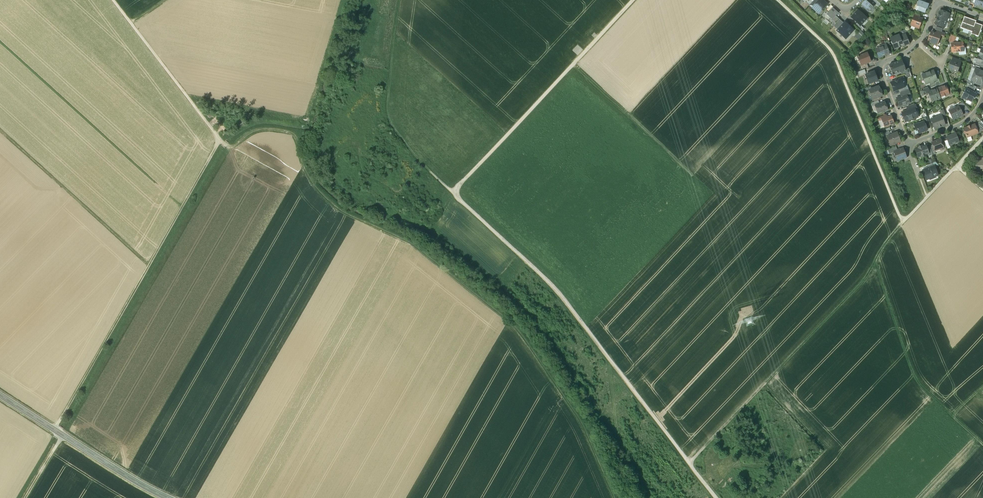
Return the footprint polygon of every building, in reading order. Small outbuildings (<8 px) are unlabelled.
[(812,7),(811,7),(819,14),(822,10),(827,5),(829,3),(826,1),(825,0),(817,0),(814,3),(812,7)] [(860,5),(868,12),(872,7),(873,7),(877,3),(873,0),(864,0),(860,5)] [(929,4),(919,1),(917,5),(920,6),(926,9),(927,9),(929,4)] [(836,10),(833,7),(826,14),(830,18),(832,20),(836,16),(839,13),(836,11),(835,10),(836,10)] [(867,18),(858,10),(851,17),(857,22),(860,25),(867,18)] [(943,11),(941,11),(940,11),(939,13),(940,14),(938,18),(947,20),(949,13),(943,11)] [(836,16),(832,20),(830,18),(828,20),(833,26),(840,19),(836,16)] [(919,18),(914,16),(911,25),(916,26),(916,27),(919,28),(922,19),(919,18)] [(976,21),(971,19),(971,20),(969,19),(969,18),(964,16),(960,27),(972,32),(971,34),(979,36),(982,25),(975,23),(976,21)] [(947,20),(938,18),(937,21),(936,22),(935,23),(936,24),(944,27),(947,20)] [(840,19),(833,26),(838,30),(844,23),(840,19)] [(838,30),(837,31),(846,38),(853,30),(845,22),(838,30)] [(860,25),(857,22),(855,25),(861,31),(864,28),(860,25)] [(858,40),(864,33),(859,29),(853,35),(858,40)] [(913,36),(906,31),(901,33),(902,35),(906,34),(908,41),(909,40),(913,36)] [(941,35),(931,32),(930,34),(931,34),(930,35),(928,40),(931,41),(930,42),(934,44),(935,43),(938,43),(941,35)] [(902,35),(899,36),(898,35),(896,36),(895,37),(896,38),(891,40),(895,49),(898,48),(899,47),(901,46),(902,46),(909,43),(908,41),(906,34),(902,35)] [(963,42),(951,43),(952,52),(964,51),(963,42)] [(885,44),(875,48),(878,58),(890,54),(888,48),(886,43),(885,44)] [(867,53),(858,56),(861,65),(867,63),(871,62),(867,53)] [(896,62),(896,61),(890,63),(891,64),(889,65),(892,74),(897,73),(897,71),(899,70),(900,73),(901,72),(906,70),(906,69),(905,67),(905,66),(904,65),(904,64),(902,60),(896,62)] [(960,63),(952,60),(952,61),(951,61),(949,65),(950,65),(949,69),(957,72),(959,67),(960,67),(961,66),(962,65),(961,63),(960,63)] [(975,68),(975,69),(971,81),(975,83),(982,85),(982,84),(982,83),(982,82),(982,71),(979,70),(975,68)] [(933,71),(922,75),(923,78),(925,77),(928,83),(930,82),(930,84),(934,83),(933,81),(937,80),(933,71)] [(878,81),(874,72),(866,75),(869,84),(878,81)] [(901,78),(898,80),(897,79),(896,80),(891,82),(894,91),(899,89),(905,87),(904,87),(903,84),(904,82),(903,82),(901,78)] [(974,86),(969,84),(966,88),(973,92),(976,87),(974,86)] [(946,85),(937,89),(940,97),(949,94),(947,89),(946,85)] [(869,90),(867,91),(869,95),(870,96),(871,95),(872,99),(882,96),(881,92),(882,92),(881,90),(880,90),(879,86),(869,90)] [(966,88),(963,95),(965,96),(964,98),(968,100),(972,102),(974,98),(975,99),(977,94),(973,92),(966,88)] [(930,91),(928,92),(929,94),(932,101),(941,98),(940,97),(937,89),(930,91)] [(902,96),(897,98),(900,107),(910,103),(907,96),(906,95),(902,96)] [(879,104),(875,105),(875,106),(878,113),(882,112),(883,112),(884,112),(884,111),(887,110),(885,102),(879,104)] [(969,109),(962,102),(958,104),(958,105),(959,106),(962,112),(969,109)] [(958,105),(948,110),(950,115),(953,120),(957,118),(959,117),(963,115),(962,112),(959,106),(958,105)] [(908,110),(907,111),(906,111),(905,112),(904,112),(902,112),(905,122),(917,118),(914,110),(913,108),(908,110)] [(941,115),(931,119),(935,129),(945,125),(943,119),(941,115)] [(887,117),(882,119),(885,127),(894,123),(891,116),(887,117)] [(924,122),(919,123),(914,125),(916,130),(917,129),(919,133),(924,132),(924,131),(927,130),(926,125),(925,125),(924,122)] [(971,125),(967,127),(964,129),(964,131),(964,132),(965,133),(966,134),(967,137),(967,136),(970,135),(970,136),(978,133),(976,127),(975,124),(972,126),(971,125)] [(897,133),(887,136),(891,145),(901,142),(897,133)] [(956,133),(946,137),(949,145),(959,142),(956,133)] [(941,139),(931,143),(932,145),(935,151),(940,149),(940,150),(941,150),(943,150),(944,148),(942,142),(941,139)] [(926,146),(923,147),(922,146),(918,147),(919,149),(915,150),(918,157),(921,156),(922,157),(926,156),(925,154),(928,154),(929,153),(927,147),(926,146)] [(898,150),(894,152),(895,154),(895,155),(894,156),(895,158),(896,158),(896,159),(897,161),(907,157),(904,148),(898,150)] [(973,161),(973,176),(982,176),(982,161),(973,161)] [(928,169),(922,171),(926,180),(929,179),(930,180),(936,178),(935,177),(939,175),(935,166),(928,169)]
